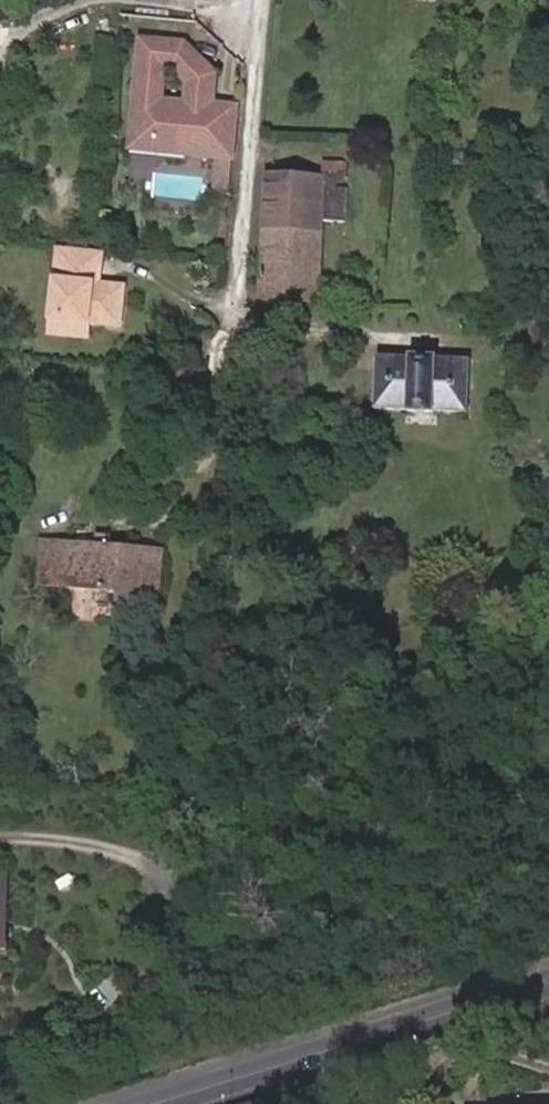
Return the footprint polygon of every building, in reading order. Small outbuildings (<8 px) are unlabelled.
[(186,40),(143,36),(138,80),(133,127),(188,132),(187,145),(220,149),(234,151),(237,117),(213,114),(217,71),(186,40)] [(188,132),(133,127),(132,140),(187,145),(188,132)] [(341,161),(315,159),(315,172),(342,172),(341,161)] [(315,178),(259,177),(257,295),(312,297),(315,220),(340,221),(341,185),(314,184),(315,178)] [(101,280),(104,248),(59,244),(52,318),(91,322),(123,324),(126,283),(101,280)] [(91,322),(52,318),(51,332),(89,335),(91,322)] [(405,356),(371,355),(369,406),(402,408),(402,411),(428,412),(428,410),(462,412),(465,359),(431,357),(432,355),(405,354),(405,356)] [(60,572),(59,586),(120,593),(119,604),(152,607),(157,553),(107,547),(108,534),(92,532),(90,546),(64,543),(62,556),(41,553),(39,569),(60,572)] [(62,556),(64,543),(42,541),(41,553),(62,556)] [(38,583),(59,586),(60,572),(39,569),(38,583)]
